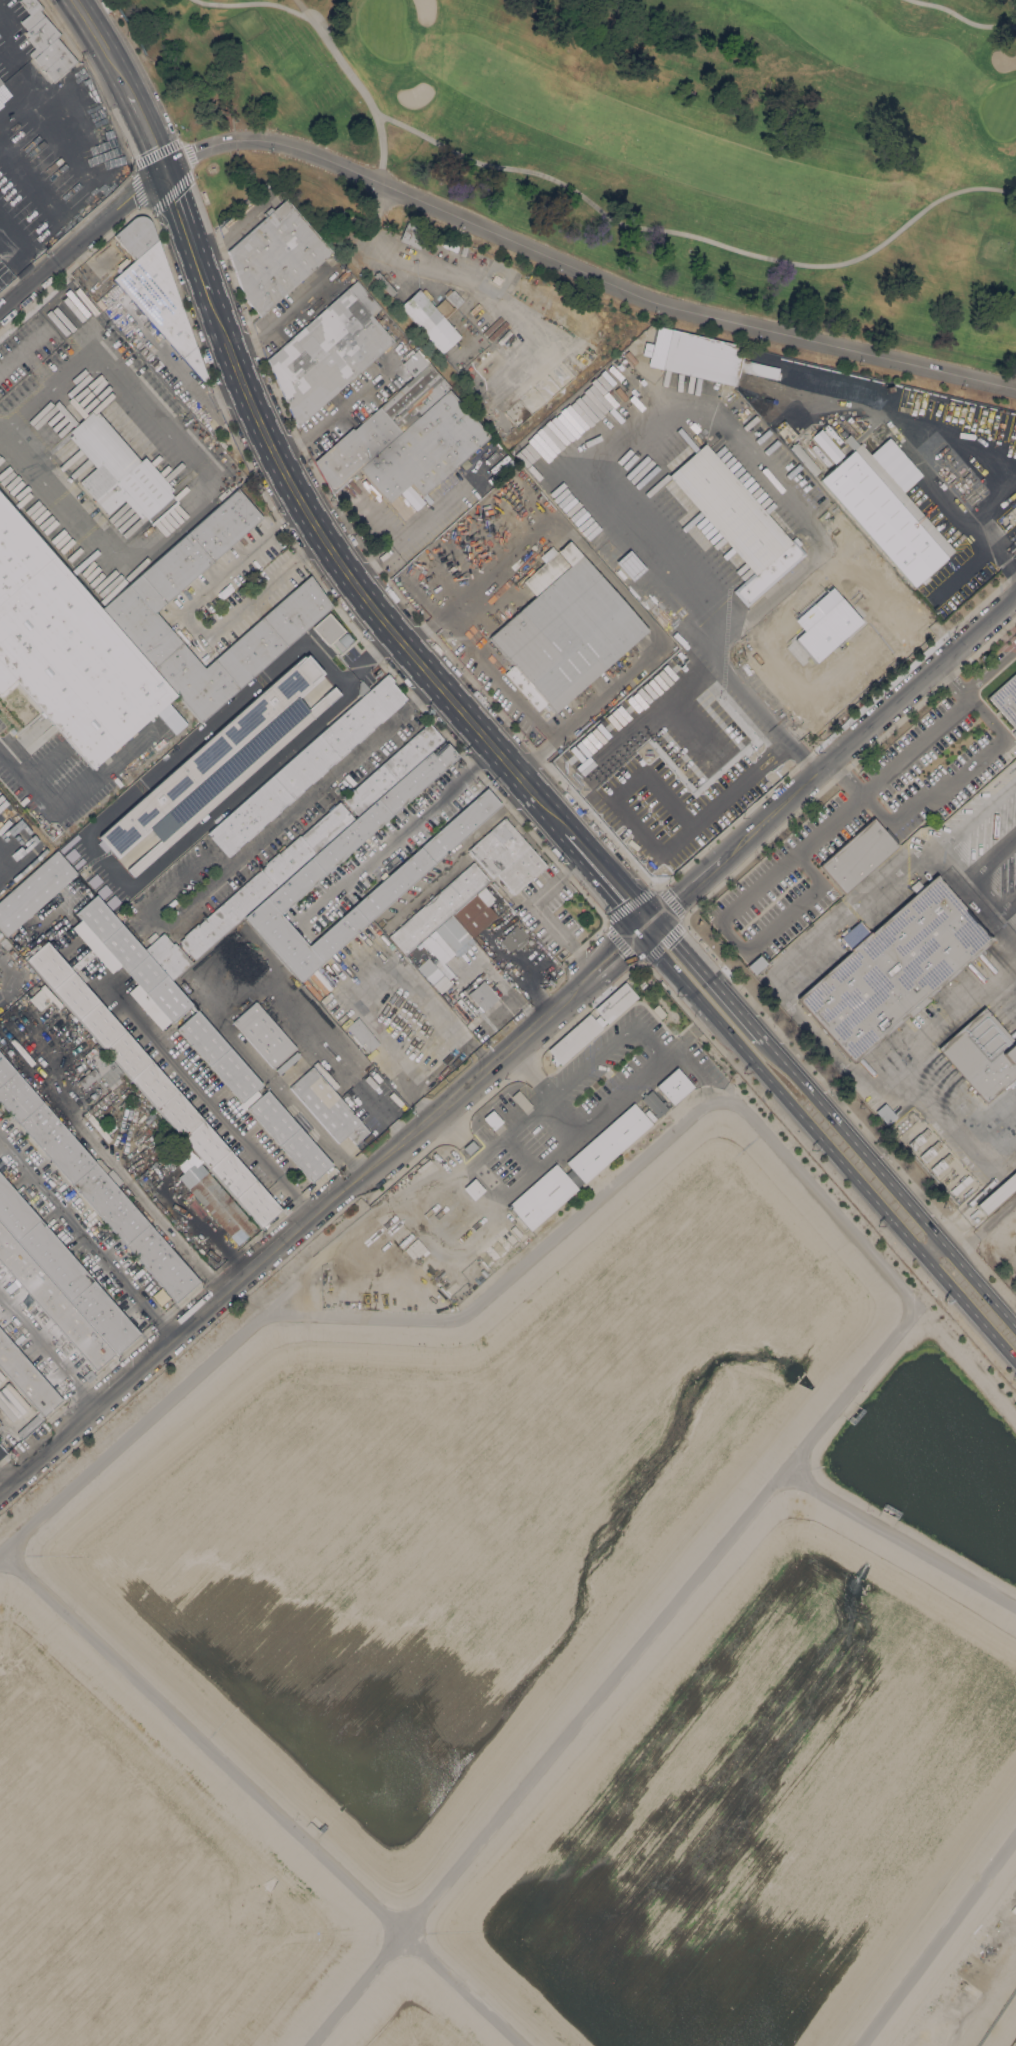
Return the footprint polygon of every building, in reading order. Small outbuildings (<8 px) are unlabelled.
[(50,83),(0,126),(0,79),(2,82),(32,57),(29,53),(35,48),(26,38),(28,36),(25,32),(27,30),(20,21),(30,13),(18,0),(36,0),(43,8),(40,10),(60,34),(56,37),(76,61),(53,81),(40,66),(37,69),(50,83)] [(397,162),(401,157),(402,155),(403,153),(402,152),(400,152),(398,154),(393,160),(392,158),(390,158),(389,158),(389,159),(391,161),(388,165),(385,168),(385,170),(386,172),(389,170),(395,165),(399,167),(397,169),(398,171),(399,171),(401,170),(403,168),(404,167),(404,165),(404,164),(402,164),(400,166),(397,162)] [(265,216),(261,212),(269,205),(273,210),(284,199),(330,252),(259,315),(244,297),(227,251),(265,216)] [(28,245),(65,213),(75,224),(38,256),(28,245)] [(136,216),(139,215),(142,215),(145,216),(147,217),(149,219),(149,222),(156,241),(135,260),(114,236),(133,219),(136,216)] [(398,240),(405,225),(426,234),(419,249),(398,240)] [(458,245),(456,251),(441,245),(444,239),(458,245)] [(156,241),(205,377),(205,379),(204,380),(202,380),(201,378),(113,279),(135,260),(156,241)] [(395,292),(391,296),(373,275),(377,271),(395,292)] [(502,278),(498,284),(491,280),(494,274),(502,278)] [(355,280),(380,308),(371,316),(385,331),(387,329),(389,331),(392,329),(394,331),(392,334),(395,337),(392,339),(393,340),(296,426),(267,359),(355,280)] [(418,289),(433,306),(446,296),(444,293),(449,288),(451,291),(453,289),(463,301),(456,307),(457,308),(445,319),(451,326),(453,325),(454,327),(453,328),(460,337),(440,354),(399,305),(418,289)] [(661,371),(735,388),(738,371),(741,359),(744,347),(671,330),(661,371)] [(449,388),(448,389),(449,390),(359,469),(359,468),(331,492),(313,461),(351,427),(353,429),(412,376),(401,363),(416,350),(427,363),(449,388)] [(779,368),(777,380),(738,371),(741,359),(779,368)] [(489,436),(425,492),(433,501),(429,504),(410,482),(388,501),(359,469),(449,390),(489,436)] [(91,411),(94,414),(97,412),(140,460),(144,457),(173,489),(169,492),(172,495),(146,518),(143,515),(140,518),(123,499),(107,514),(79,482),(95,467),(68,437),(71,434),(69,431),(91,411)] [(832,463),(841,455),(818,429),(809,437),(832,463)] [(852,451),(841,440),(848,434),(858,446),(860,445),(954,552),(947,558),(912,589),(818,481),(852,451)] [(819,470),(814,475),(789,447),(795,442),(819,470)] [(789,540),(794,535),(800,543),(798,545),(805,554),(745,606),(732,591),(752,573),(667,475),(704,443),(789,540)] [(752,498),(761,490),(721,445),(712,453),(752,498)] [(262,517),(154,611),(204,668),(309,575),(331,606),(200,722),(101,609),(238,489),(262,517)] [(6,675),(0,668),(2,667),(0,664),(0,496),(174,695),(91,768),(42,712),(40,714),(34,707),(36,706),(33,702),(31,703),(25,696),(26,694),(25,692),(23,694),(17,687),(18,685),(16,683),(14,684),(8,677),(10,676),(8,673),(6,675)] [(648,631),(554,713),(489,639),(535,597),(522,582),(568,542),(648,631)] [(310,627),(327,613),(337,625),(339,623),(349,634),(348,635),(353,641),(340,652),(331,641),(326,645),(310,627)] [(302,655),(304,657),(306,655),(322,673),(319,675),(320,677),(296,698),(307,709),(332,687),(339,694),(132,876),(126,868),(158,840),(149,828),(116,857),(98,836),(302,655)] [(1011,674),(1015,670),(1015,737),(1012,732),(1014,729),(986,697),(1011,674)] [(387,674),(393,681),(391,682),(406,699),(278,812),(257,789),(387,674)] [(593,726),(592,725),(601,717),(602,718),(604,717),(610,724),(609,726),(608,726),(617,737),(599,752),(596,748),(588,755),(575,740),(593,726)] [(627,727),(617,735),(609,726),(610,724),(619,717),(627,727)] [(357,815),(342,798),(348,794),(347,792),(352,788),(353,789),(428,722),(443,739),(430,751),(433,754),(446,742),(458,755),(279,913),(307,945),(486,788),(500,804),(300,980),(243,916),(194,959),(178,941),(183,937),(182,936),(197,923),(197,924),(264,865),(264,864),(277,852),(278,853),(299,834),(300,835),(328,810),(328,809),(333,804),(334,805),(339,801),(353,818),(357,815)] [(623,768),(632,778),(638,773),(645,781),(656,772),(663,779),(656,785),(671,802),(669,803),(672,806),(649,825),(640,832),(638,830),(637,831),(608,798),(604,801),(596,791),(623,768)] [(278,812),(227,856),(207,833),(257,789),(278,812)] [(497,875),(496,874),(491,878),(467,850),(504,817),(530,846),(497,875)] [(860,877),(843,893),(818,865),(836,849),(872,817),(883,830),(886,828),(897,841),(894,843),(896,845),(860,877)] [(667,846),(685,830),(695,841),(676,857),(683,864),(673,873),(649,845),(652,842),(660,852),(666,846),(667,846)] [(546,865),(513,894),(497,875),(530,846),(546,865)] [(4,937),(0,932),(0,900),(56,851),(76,874),(4,937)] [(438,927),(436,926),(417,943),(418,945),(405,956),(387,936),(472,861),(489,880),(487,882),(488,883),(476,893),(451,916),(438,927)] [(992,939),(926,998),(928,1000),(908,1017),(906,1015),(852,1063),(847,1057),(795,998),(849,950),(848,949),(838,938),(858,920),(869,933),(892,913),(935,874),(938,878),(987,934),(992,939)] [(496,916),(471,938),(460,925),(459,926),(451,916),(476,893),(496,916)] [(75,912),(94,895),(191,1005),(171,1023),(169,1021),(160,1029),(127,992),(137,983),(120,964),(110,972),(71,927),(80,919),(75,912)] [(451,916),(459,926),(458,927),(465,934),(456,942),(445,930),(438,927),(451,916)] [(499,941),(508,933),(507,932),(515,926),(518,929),(520,927),(533,942),(529,946),(531,948),(526,952),(527,953),(517,962),(499,941)] [(144,949),(163,932),(172,944),(174,942),(191,962),(171,980),(144,949)] [(260,1228),(25,959),(46,940),(281,1209),(260,1228)] [(421,948),(408,960),(405,956),(418,945),(421,948)] [(750,973),(762,963),(757,956),(745,965),(750,973)] [(450,983),(439,994),(415,967),(426,957),(450,983)] [(498,998),(483,1011),(467,994),(483,980),(498,998)] [(594,1009),(624,982),(637,996),(607,1023),(606,1022),(603,1019),(594,1009)] [(478,1019),(470,1026),(454,1008),(462,1001),(478,1019)] [(231,1021),(253,1002),(294,1048),(272,1068),(231,1021)] [(982,1007),(1015,1045),(1015,1075),(985,1103),(936,1048),(982,1007)] [(261,1085),(241,1102),(176,1028),(196,1011),(261,1085)] [(601,1028),(560,1065),(558,1063),(555,1065),(550,1060),(552,1057),(551,1056),(551,1055),(547,1050),(588,1013),(593,1019),(600,1027),(601,1028)] [(593,1019),(598,1015),(602,1020),(603,1019),(606,1022),(600,1027),(593,1019)] [(379,1043),(368,1053),(351,1034),(352,1033),(346,1026),(357,1017),(365,1026),(372,1035),(379,1043)] [(87,1059),(98,1049),(110,1062),(99,1072),(87,1059)] [(175,1302),(0,1102),(0,1055),(104,1174),(116,1187),(115,1187),(198,1282),(175,1302)] [(288,1087),(311,1067),(368,1132),(355,1144),(347,1134),(337,1143),(288,1087)] [(91,1068),(98,1076),(83,1089),(77,1081),(91,1068)] [(675,1068),(692,1087),(672,1105),(668,1101),(666,1103),(660,1095),(662,1094),(655,1086),(675,1068)] [(531,1105),(524,1112),(510,1096),(517,1089),(531,1105)] [(661,1102),(663,1100),(665,1103),(663,1104),(667,1109),(657,1117),(656,1116),(650,1122),(639,1109),(643,1106),(652,1116),(654,1114),(640,1099),(642,1097),(640,1095),(643,1092),(645,1094),(650,1090),(661,1102)] [(265,1091),(330,1165),(311,1182),(246,1108),(265,1091)] [(633,1103),(650,1124),(582,1183),(581,1183),(575,1188),(576,1189),(529,1230),(529,1231),(507,1206),(554,1164),(564,1175),(570,1170),(564,1163),(633,1103)] [(502,1121),(492,1130),(481,1118),(491,1109),(502,1121)] [(918,1134),(925,1128),(930,1133),(923,1139),(924,1140),(913,1150),(907,1143),(918,1134)] [(471,1140),(477,1147),(468,1155),(462,1148),(471,1140)] [(929,1146),(937,1140),(941,1146),(934,1152),(935,1153),(924,1163),(918,1156),(929,1146)] [(178,1166),(171,1158),(180,1150),(187,1158),(178,1166)] [(940,1159),(947,1153),(952,1158),(945,1165),(946,1165),(935,1175),(929,1168),(940,1159)] [(111,1168),(122,1181),(116,1187),(104,1174),(111,1168)] [(975,1204),(1015,1168),(1015,1186),(984,1214),(975,1204)] [(256,1227),(237,1245),(187,1188),(207,1171),(256,1227)] [(114,1354),(0,1224),(0,1173),(140,1333),(116,1354),(115,1353),(114,1354)] [(967,1174),(971,1179),(953,1195),(949,1190),(967,1174)] [(484,1190),(472,1200),(462,1188),(473,1178),(484,1190)] [(95,1370),(0,1261),(0,1224),(114,1354),(95,1370)] [(487,1274),(484,1277),(479,1271),(482,1268),(487,1274)] [(8,1377),(0,1368),(0,1330),(61,1400),(42,1416),(44,1419),(38,1413),(39,1412),(16,1385),(15,1386),(7,1378),(8,1377)] [(89,1369),(95,1375),(88,1382),(82,1376),(89,1369)] [(3,1396),(0,1393),(0,1384),(7,1378),(15,1386),(3,1396)] [(22,1439),(16,1432),(38,1413),(44,1419),(22,1439)]
